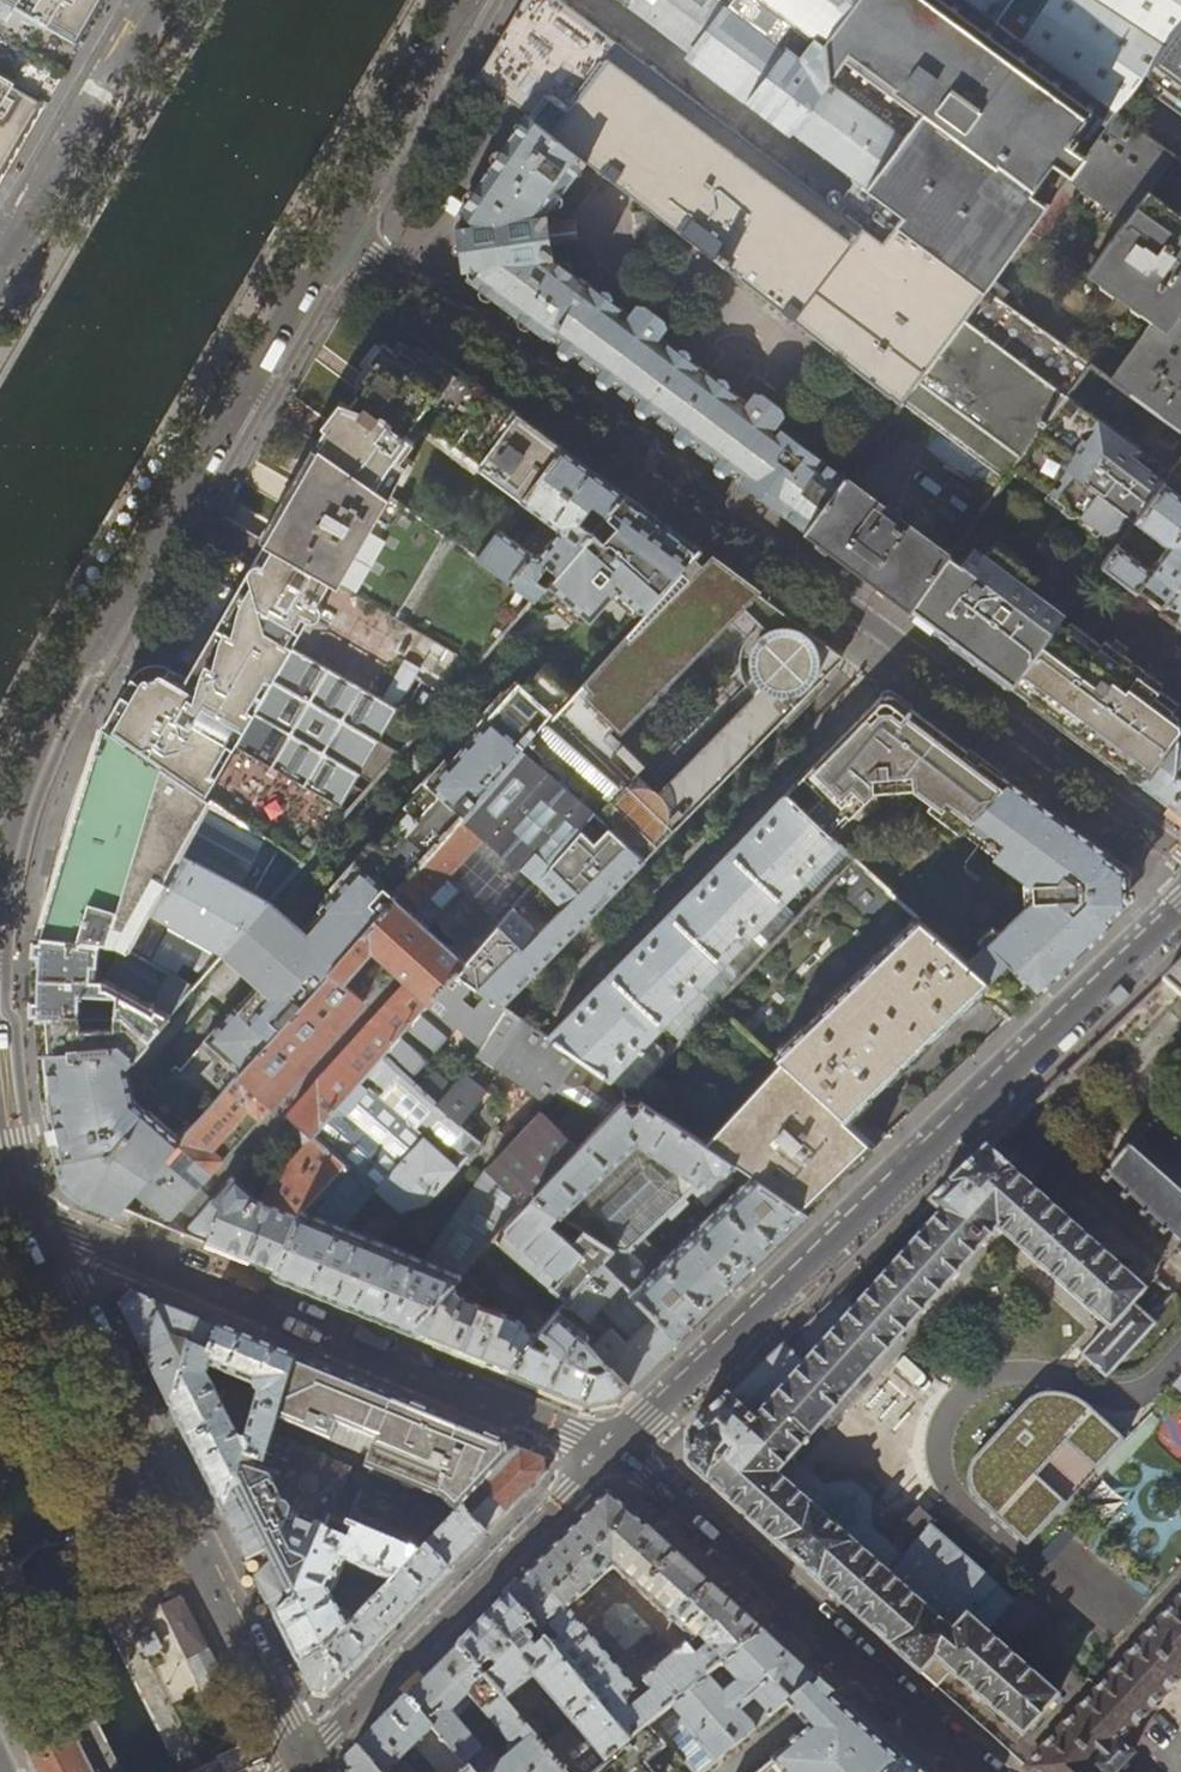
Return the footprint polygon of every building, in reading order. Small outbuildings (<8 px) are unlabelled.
[(67,71),(108,0),(0,0),(0,33),(67,71)] [(1117,113),(964,0),(856,0),(825,42),(828,84),(792,130),(828,157),(858,180),(847,193),(837,207),(814,190),(699,104),(652,69),(605,35),(559,0),(523,0),(506,29),(478,78),(526,115),(584,160),(900,403),(902,401),(984,290),(993,278),(1067,179),(1117,113)] [(792,130),(828,84),(825,42),(856,0),(620,0),(792,130)] [(1117,113),(1118,112),(1146,73),(1180,23),(1180,0),(964,0),(1117,113)] [(1146,73),(1176,95),(1180,99),(1180,23),(1146,73)] [(67,71),(0,33),(0,187),(67,71)] [(1124,220),(1147,188),(1172,154),(1118,112),(1117,113),(1067,179),(1124,220)] [(545,215),(584,160),(526,115),(519,125),(460,215),(460,217),(463,219),(464,225),(457,225),(458,231),(467,237),(468,247),(469,257),(463,265),(463,271),(469,270),(470,276),(467,279),(545,337),(720,468),(757,495),(790,520),(804,531),(843,479),(798,444),(780,431),(779,430),(786,420),(783,413),(762,398),(755,396),(747,406),(661,341),(667,333),(667,331),(665,325),(664,324),(645,310),(638,309),(630,318),(554,261),(553,260),(553,257),(553,256),(544,250),(569,245),(565,224),(541,229),(546,220),(545,215)] [(1175,314),(1180,306),(1180,213),(1147,188),(1124,220),(1087,271),(1151,318),(1165,329),(1175,314)] [(641,212),(632,212),(635,232),(643,231),(644,240),(664,237),(662,230),(662,229),(665,226),(643,209),(641,212)] [(1007,289),(993,278),(984,290),(999,300),(1007,289)] [(1089,365),(999,300),(984,290),(902,401),(1005,479),(1014,467),(1089,365)] [(1151,318),(1108,378),(1180,431),(1180,319),(1175,314),(1165,329),(1151,318)] [(327,434),(320,446),(390,496),(407,466),(402,461),(426,430),(520,500),(561,445),(532,424),(454,367),(451,370),(438,360),(435,364),(421,354),(417,357),(402,347),(399,351),(385,341),(370,361),(374,364),(365,377),(369,380),(365,386),(347,410),(344,407),(332,426),(327,434)] [(909,609),(950,640),(983,665),(997,675),(1010,685),(1060,620),(1064,614),(1103,563),(1117,543),(1180,459),(1180,431),(1108,378),(1089,365),(1014,467),(1096,528),(1044,600),(1030,590),(1039,577),(970,526),(949,555),(909,609)] [(586,464),(561,445),(520,500),(498,528),(501,530),(480,559),(534,597),(544,586),(545,584),(536,577),(547,564),(556,571),(625,493),(618,488),(586,464)] [(390,496),(320,446),(291,496),(274,525),(264,542),(266,543),(329,580),(396,619),(444,534),(390,496)] [(1180,624),(1180,459),(1117,543),(1103,563),(1180,624)] [(909,609),(949,555),(898,516),(901,512),(889,503),(885,507),(866,492),(845,477),(843,479),(804,531),(823,545),(842,559),(909,609)] [(545,584),(544,586),(578,616),(591,615),(619,640),(693,556),(699,549),(681,535),(663,522),(625,493),(556,571),(545,584)] [(130,679),(104,725),(204,795),(231,749),(337,808),(402,706),(293,643),(307,619),(314,619),(318,617),(319,615),(320,613),(320,607),(317,601),(318,599),(329,580),(266,543),(261,553),(188,675),(168,665),(155,664),(146,666),(138,670),(130,679)] [(767,614),(759,607),(709,556),(700,562),(693,556),(619,640),(573,694),(546,724),(618,787),(595,814),(641,857),(644,853),(647,850),(652,855),(809,692),(835,665),(814,644),(775,606),(767,614)] [(1103,563),(1064,614),(1060,620),(1098,649),(1101,644),(1161,689),(1157,694),(1177,709),(1174,712),(1180,717),(1180,624),(1103,563)] [(1140,782),(1173,735),(1180,725),(1180,717),(1174,712),(1177,709),(1157,694),(1161,689),(1101,644),(1098,649),(1060,620),(1010,685),(1022,694),(1074,733),(1140,782)] [(124,1064),(148,1037),(121,1013),(37,1015),(37,1029),(38,1047),(41,1079),(49,1131),(52,1146),(59,1166),(64,1185),(75,1193),(81,1198),(84,1200),(112,1211),(120,1214),(123,1208),(230,1084),(395,894),(546,724),(573,694),(540,664),(525,681),(516,673),(503,688),(502,686),(486,704),(488,706),(475,720),(479,724),(447,758),(443,755),(429,770),(428,769),(413,786),(414,788),(402,801),(406,805),(376,840),(371,836),(359,850),(357,848),(340,867),(342,869),(330,883),(334,887),(318,906),(324,911),(306,931),(269,899),(223,951),(261,984),(238,1009),(233,1005),(177,1066),(173,1062),(150,1087),(124,1064)] [(887,689),(785,794),(828,833),(872,787),(914,789),(940,809),(928,824),(950,842),(961,831),(1009,780),(991,767),(904,702),(887,689)] [(395,894),(467,960),(595,814),(618,787),(546,724),(395,894)] [(42,926),(40,934),(120,944),(177,976),(185,961),(205,972),(223,951),(269,899),(242,883),(256,853),(288,877),(301,862),(204,795),(104,725),(100,735),(96,746),(42,926)] [(1173,735),(1140,782),(1180,813),(1180,741),(1173,735)] [(968,961),(989,980),(1005,965),(1038,992),(1111,922),(1109,920),(1127,903),(1123,886),(1121,869),(1101,855),(1104,851),(1016,785),(1009,780),(961,831),(1032,886),(1032,899),(968,961)] [(828,833),(785,794),(743,836),(678,903),(593,990),(549,1035),(631,1091),(681,1039),(664,1022),(698,989),(713,1004),(715,1002),(852,856),(828,833)] [(467,960),(457,972),(505,1005),(563,944),(628,879),(646,861),(641,857),(595,814),(467,960)] [(767,1049),(910,911),(887,890),(887,888),(852,856),(715,1002),(767,1049)] [(230,1084),(265,1114),(365,1003),(344,984),(359,967),(372,952),(401,977),(408,983),(290,1116),(314,1137),(315,1136),(431,1003),(457,972),(467,960),(395,894),(230,1084)] [(910,911),(767,1049),(786,1066),(844,1119),(850,1113),(856,1108),(875,1089),(973,995),(981,988),(989,980),(968,961),(910,911)] [(177,976),(120,944),(40,934),(38,965),(37,1015),(121,1013),(148,1037),(193,986),(177,976)] [(1160,981),(1180,998),(1180,997),(1180,961),(1160,981)] [(431,1003),(315,1136),(346,1162),(297,1216),(275,1268),(273,1274),(343,1302),(409,1329),(464,1270),(495,1237),(533,1196),(631,1091),(549,1035),(524,1018),(505,1005),(457,972),(431,1003)] [(869,1142),(844,1119),(786,1066),(715,1149),(808,1213),(826,1195),(820,1190),(836,1174),(840,1170),(845,1165),(869,1142)] [(265,1114),(230,1084),(123,1208),(165,1224),(172,1228),(181,1231),(200,1238),(215,1198),(211,1195),(206,1191),(201,1187),(213,1173),(212,1173),(265,1114)] [(808,1213),(715,1149),(631,1091),(533,1196),(614,1248),(603,1260),(677,1338),(738,1279),(808,1213)] [(1172,1150),(1178,1143),(1173,1138),(1166,1145),(1153,1133),(1159,1126),(1154,1121),(1138,1138),(1143,1143),(1140,1146),(1139,1145),(1136,1148),(1138,1149),(1134,1154),(1125,1163),(1124,1162),(1122,1165),(1123,1165),(1119,1169),(1114,1165),(1100,1181),(1105,1186),(1112,1179),(1126,1192),(1119,1199),(1125,1204),(1131,1197),(1145,1209),(1139,1216),(1144,1220),(1150,1214),(1164,1226),(1158,1233),(1163,1238),(1169,1231),(1180,1242),(1180,1158),(1172,1150)] [(346,1162),(315,1136),(314,1137),(261,1196),(258,1199),(233,1177),(215,1198),(200,1238),(275,1268),(297,1216),(346,1162)] [(1070,1696),(1010,1640),(975,1610),(953,1634),(777,1475),(794,1458),(920,1315),(996,1229),(1107,1330),(1082,1358),(1105,1378),(1153,1327),(1132,1307),(1144,1294),(984,1150),(928,1203),(939,1214),(804,1365),(781,1344),(686,1435),(686,1465),(812,1578),(935,1689),(951,1672),(1011,1727),(1028,1744),(1070,1696)] [(533,1196),(495,1237),(513,1252),(515,1250),(552,1283),(550,1284),(568,1299),(603,1260),(614,1248),(533,1196)] [(612,1328),(593,1345),(628,1385),(630,1387),(655,1363),(679,1340),(677,1338),(603,1260),(568,1299),(559,1309),(568,1316),(575,1307),(588,1318),(600,1304),(632,1337),(627,1341),(612,1328)] [(464,1270),(409,1329),(419,1333),(498,1365),(506,1368),(537,1334),(518,1319),(482,1303),(488,1292),(464,1270)] [(185,1346),(188,1347),(207,1355),(219,1328),(187,1316),(151,1301),(130,1292),(126,1297),(117,1307),(145,1362),(169,1408),(182,1364),(170,1339),(186,1343),(185,1346)] [(628,1385),(593,1345),(586,1338),(589,1334),(568,1316),(559,1309),(537,1334),(506,1368),(552,1387),(588,1401),(604,1398),(617,1395),(620,1393),(628,1385)] [(254,1342),(219,1328),(207,1355),(188,1347),(182,1364),(169,1408),(186,1443),(222,1515),(242,1460),(261,1465),(271,1434),(275,1419),(293,1360),(294,1358),(254,1342)] [(368,1457),(393,1398),(306,1363),(294,1358),(293,1360),(275,1419),(368,1457)] [(1172,1386),(1180,1395),(1180,1376),(1172,1386)] [(873,1384),(860,1398),(887,1421),(900,1406),(873,1384)] [(393,1398),(368,1457),(363,1469),(368,1471),(437,1499),(455,1515),(461,1509),(470,1499),(481,1488),(517,1450),(466,1428),(433,1415),(393,1398)] [(1031,1407),(982,1461),(977,1479),(983,1497),(989,1509),(1027,1542),(1124,1441),(1077,1404),(1062,1400),(1048,1400),(1031,1407)] [(283,1511),(324,1532),(351,1468),(271,1434),(261,1465),(283,1511)] [(470,1499),(461,1509),(485,1533),(491,1527),(540,1477),(544,1473),(542,1460),(540,1459),(517,1450),(481,1488),(489,1497),(479,1509),(470,1499)] [(825,1485),(794,1458),(777,1475),(953,1634),(975,1610),(1010,1640),(1036,1612),(1019,1597),(1014,1602),(932,1528),(933,1528),(931,1525),(935,1520),(921,1507),(895,1534),(898,1537),(891,1544),(870,1525),(873,1523),(871,1499),(853,1482),(828,1482),(825,1485)] [(283,1511),(261,1465),(242,1460),(222,1515),(230,1530),(240,1549),(245,1560),(263,1552),(269,1563),(254,1577),(271,1612),(274,1618),(290,1606),(292,1608),(304,1578),(324,1532),(283,1511)] [(437,1499),(368,1471),(347,1527),(417,1556),(426,1546),(455,1515),(437,1499)] [(1089,1503),(1104,1518),(1121,1500),(1106,1486),(1089,1503)] [(759,1632),(607,1495),(557,1545),(506,1597),(528,1623),(542,1639),(629,1742),(650,1724),(706,1677),(720,1666),(759,1632)] [(453,1565),(485,1533),(461,1509),(455,1515),(426,1546),(449,1570),(453,1565)] [(349,1543),(324,1532),(304,1578),(292,1608),(290,1606),(274,1618),(279,1628),(297,1664),(321,1654),(330,1649),(358,1620),(340,1607),(337,1609),(329,1594),(333,1592),(344,1564),(390,1585),(417,1556),(347,1527),(346,1529),(354,1533),(349,1543)] [(1041,1555),(1050,1563),(1075,1535),(1066,1527),(1041,1555)] [(426,1546),(417,1556),(390,1585),(358,1620),(330,1649),(321,1654),(343,1678),(395,1624),(449,1570),(426,1546)] [(186,1660),(201,1690),(225,1679),(182,1595),(159,1607),(185,1660),(186,1660)] [(1131,1757),(1118,1744),(1171,1686),(1180,1676),(1180,1595),(1098,1688),(1025,1770),(1027,1771),(1116,1771),(1131,1757)] [(506,1597),(481,1621),(456,1647),(477,1671),(488,1662),(495,1670),(483,1679),(503,1703),(534,1677),(572,1724),(542,1749),(561,1771),(593,1771),(629,1742),(542,1639),(532,1647),(533,1644),(533,1642),(532,1640),(532,1638),(529,1635),(528,1634),(526,1633),(524,1632),(522,1632),(520,1632),(518,1632),(528,1623),(506,1597)] [(759,1632),(720,1666),(735,1684),(722,1697),(706,1677),(650,1724),(683,1762),(691,1771),(703,1771),(785,1703),(813,1680),(785,1656),(759,1632)] [(142,1643),(147,1654),(161,1648),(155,1636),(142,1643)] [(477,1671),(456,1647),(428,1675),(405,1698),(468,1771),(469,1771),(561,1771),(542,1749),(503,1703),(483,1679),(477,1671)] [(321,1654),(297,1664),(299,1668),(312,1694),(324,1697),(343,1678),(321,1654)] [(900,1759),(865,1727),(813,1680),(785,1703),(809,1730),(760,1771),(884,1771),(900,1759)] [(468,1771),(405,1698),(377,1726),(355,1748),(375,1771),(411,1771),(401,1760),(416,1746),(437,1771),(468,1771)] [(33,1771),(91,1771),(57,1701),(9,1724),(33,1771)] [(650,1724),(629,1742),(593,1771),(671,1771),(683,1762),(650,1724)] [(355,1748),(345,1759),(352,1771),(375,1771),(355,1748)] [(884,1771),(915,1771),(911,1768),(900,1759),(884,1771)]
